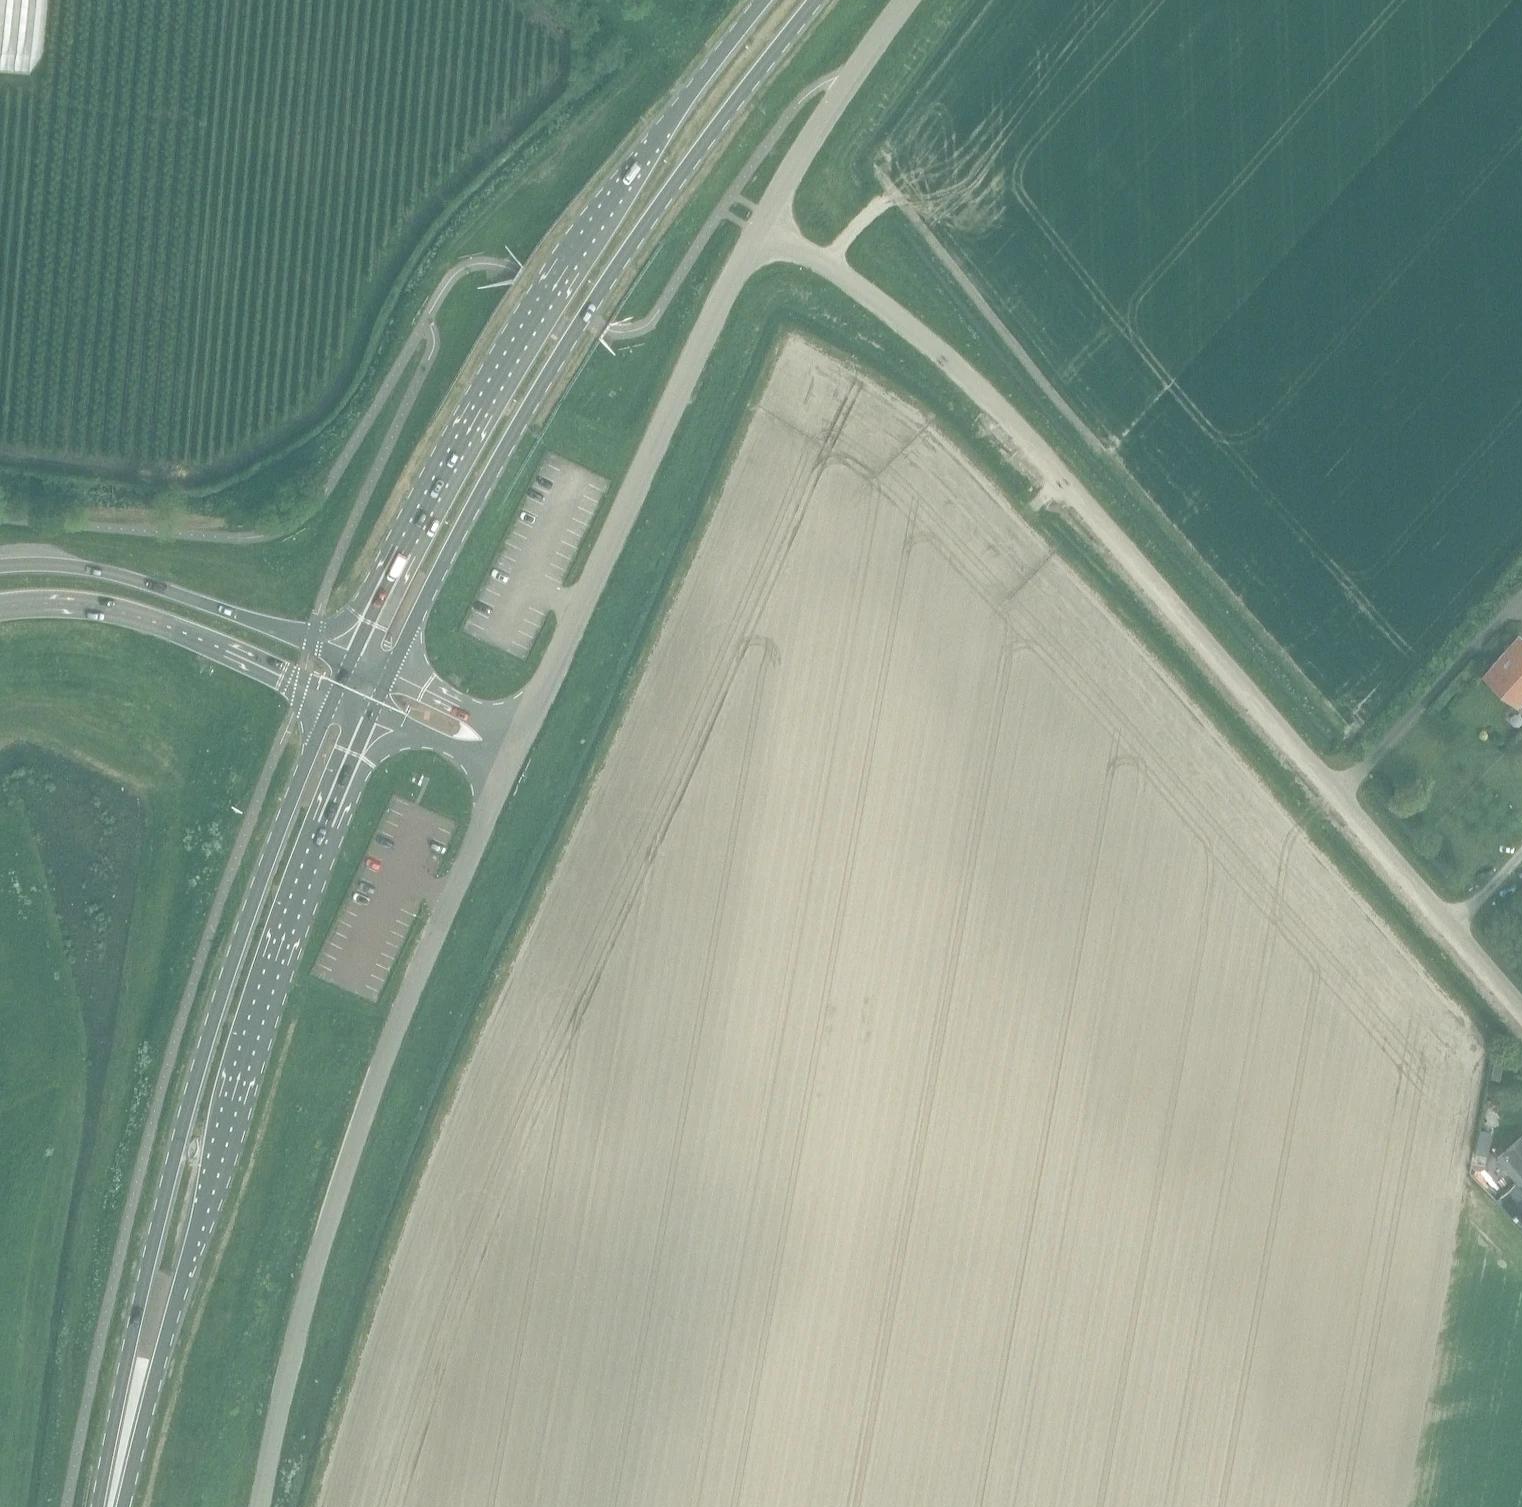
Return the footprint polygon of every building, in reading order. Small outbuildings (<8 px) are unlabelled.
[(1516,703),(1521,697),(1521,635),(1518,632),(1482,674),(1516,703)] [(1520,1134),(1499,1152),(1521,1178),(1521,1136),(1520,1134)] [(1521,1220),(1521,1196),(1510,1206),(1521,1220)]
